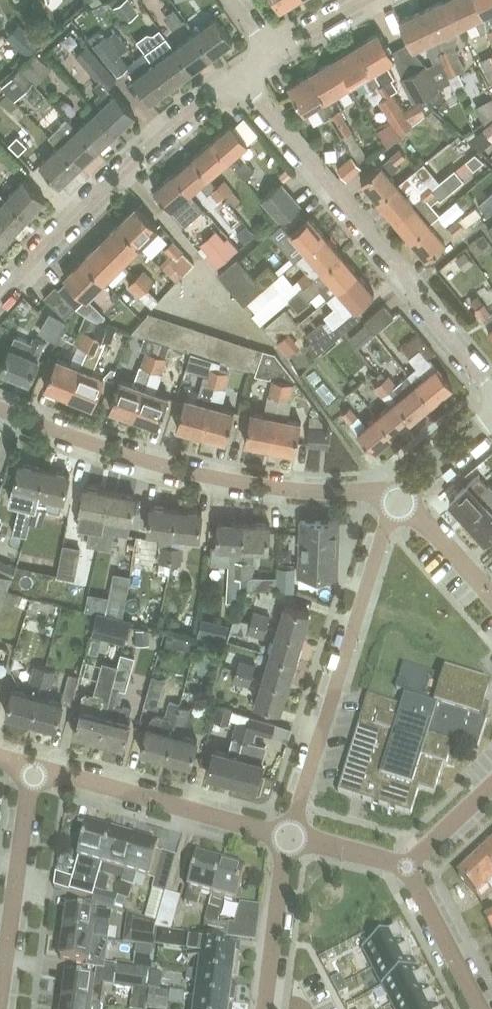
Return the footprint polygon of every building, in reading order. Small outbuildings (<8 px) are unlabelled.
[(113,7),(124,22),(139,12),(131,0),(123,0),(113,7)] [(447,0),(439,0),(421,9),(441,50),(445,48),(451,59),(441,63),(447,76),(457,71),(457,70),(464,67),(453,44),(455,36),(454,27),(459,25),(447,0)] [(459,25),(473,18),(479,32),(485,29),(485,28),(490,26),(478,0),(447,0),(459,25)] [(485,29),(490,40),(491,39),(491,0),(478,0),(490,26),(485,28),(485,29)] [(183,20),(174,8),(164,15),(173,27),(183,20)] [(423,42),(430,56),(433,62),(437,60),(445,77),(447,76),(441,63),(451,59),(445,48),(441,50),(421,9),(398,20),(411,47),(423,42)] [(211,55),(233,39),(215,16),(194,32),(211,55)] [(357,43),(373,70),(380,83),(375,86),(382,96),(392,91),(393,92),(398,88),(392,78),(395,77),(386,62),(394,57),(378,30),(357,43)] [(211,55),(194,32),(174,46),(191,70),(211,55)] [(92,44),(117,75),(130,65),(105,33),(92,44)] [(145,50),(153,62),(153,61),(171,85),(191,70),(174,46),(168,37),(157,45),(153,44),(145,50)] [(380,83),(373,70),(357,43),(333,57),(349,84),(363,76),(371,89),(367,91),(375,102),(378,100),(398,134),(413,125),(393,92),(392,91),(382,96),(375,86),(380,83)] [(85,45),(75,54),(98,80),(93,84),(100,91),(94,96),(101,104),(96,110),(116,131),(134,113),(115,92),(114,93),(107,86),(116,78),(85,45)] [(52,68),(35,51),(19,67),(36,85),(52,68)] [(310,71),(326,98),(334,110),(338,108),(339,110),(346,106),(337,91),(349,84),(333,57),(310,71)] [(150,100),(171,85),(153,61),(153,62),(132,77),(150,100)] [(413,71),(430,103),(442,97),(426,65),(413,71)] [(334,110),(326,98),(310,71),(288,84),(304,111),(316,104),(325,119),(330,116),(335,124),(345,119),(339,110),(338,108),(334,110)] [(432,107),(430,103),(413,71),(401,77),(413,100),(417,98),(425,113),(432,107)] [(457,71),(447,76),(450,81),(454,90),(464,85),(457,71)] [(476,107),(484,121),(491,114),(491,98),(476,107)] [(96,110),(78,127),(97,148),(116,131),(96,110)] [(97,148),(78,127),(69,117),(59,126),(59,125),(49,135),(58,145),(60,144),(79,165),(97,148)] [(351,129),(345,119),(335,124),(342,135),(351,129)] [(212,138),(228,157),(245,178),(254,170),(237,150),(248,141),(231,121),(212,138)] [(484,127),(470,138),(482,148),(491,139),(491,121),(484,127)] [(17,135),(9,144),(19,154),(27,145),(17,135)] [(228,157),(212,138),(193,154),(209,174),(228,157)] [(60,144),(58,145),(39,163),(59,184),(79,165),(60,144)] [(362,179),(378,198),(397,182),(390,173),(399,165),(397,162),(406,155),(400,148),(382,163),(381,163),(362,179)] [(475,152),(466,159),(474,168),(484,160),(475,152)] [(209,174),(193,154),(173,170),(190,190),(199,183),(207,193),(217,185),(208,174),(209,174)] [(361,166),(352,156),(338,168),(347,178),(361,166)] [(455,167),(432,186),(395,218),(410,237),(419,229),(429,220),(440,211),(433,202),(441,195),(442,197),(465,179),(455,167)] [(177,201),(190,190),(173,170),(154,187),(179,217),(178,218),(185,227),(194,220),(177,201)] [(397,182),(378,198),(395,218),(432,186),(427,180),(419,186),(409,173),(398,183),(397,182)] [(24,178),(6,197),(27,217),(45,198),(24,178)] [(224,179),(217,185),(225,194),(231,188),(224,179)] [(282,222),(302,206),(281,181),(262,198),(282,222)] [(27,217),(6,197),(0,191),(0,226),(10,235),(27,217)] [(137,203),(119,221),(140,243),(158,224),(137,203)] [(465,213),(458,219),(449,226),(456,234),(465,227),(482,215),(476,206),(465,214),(465,213)] [(298,257),(306,250),(326,234),(309,214),(289,230),(297,238),(290,244),(289,249),(295,257),(298,257)] [(427,257),(446,241),(429,220),(419,229),(410,237),(427,257)] [(119,221),(101,238),(122,260),(140,243),(119,221)] [(10,235),(0,226),(0,246),(10,235)] [(301,287),(312,278),(342,253),(326,234),(306,250),(298,257),(298,258),(296,259),(306,271),(297,279),(298,279),(285,290),(276,279),(248,303),(256,311),(270,299),(272,301),(273,300),(276,304),(274,305),(277,309),(302,288),(301,287)] [(101,238),(84,256),(105,277),(122,260),(101,238)] [(170,259),(163,266),(177,280),(194,262),(173,240),(164,248),(172,256),(169,259),(170,259)] [(342,253),(312,278),(301,287),(302,288),(309,297),(320,287),(328,297),(358,272),(342,253)] [(105,277),(84,256),(65,274),(86,296),(105,277)] [(262,287),(237,257),(219,272),(244,302),(262,287)] [(465,260),(448,274),(457,284),(474,271),(465,260)] [(136,274),(159,298),(160,298),(164,294),(164,293),(167,289),(156,278),(155,278),(144,266),(136,274)] [(374,291),(358,272),(328,297),(335,304),(325,313),(335,324),(374,291)] [(159,298),(136,274),(128,282),(151,306),(159,298)] [(44,296),(65,318),(77,306),(55,285),(44,296)] [(484,302),(484,303),(476,307),(482,317),(491,312),(484,302)] [(365,320),(375,332),(395,315),(384,303),(365,320)] [(278,339),(300,321),(287,305),(265,323),(278,339)] [(131,332),(152,339),(159,316),(148,312),(131,332)] [(69,395),(81,366),(94,335),(98,322),(99,320),(86,314),(80,328),(84,329),(71,362),(57,356),(45,385),(69,395)] [(152,339),(155,340),(162,342),(163,343),(171,319),(159,316),(152,339)] [(171,319),(163,343),(168,344),(174,346),(182,323),(171,319)] [(315,355),(337,337),(330,328),(323,319),(306,333),(312,340),(306,344),(315,355)] [(94,335),(81,366),(69,395),(92,404),(104,376),(93,371),(100,353),(99,353),(105,339),(111,341),(116,328),(98,322),(94,335)] [(194,327),(182,323),(174,346),(186,350),(194,327)] [(198,354),(205,330),(194,327),(186,350),(198,354)] [(217,334),(205,330),(198,354),(209,357),(217,334)] [(37,355),(43,340),(33,336),(32,339),(16,333),(2,367),(30,379),(39,356),(37,355)] [(221,361),(228,338),(217,334),(209,357),(221,361)] [(240,341),(228,338),(221,361),(232,365),(240,341)] [(244,368),(252,345),(240,341),(232,365),(244,368)] [(255,372),(263,350),(263,349),(252,345),(244,368),(255,372)] [(408,372),(416,381),(433,401),(452,385),(420,346),(409,355),(417,364),(408,372)] [(134,383),(121,378),(110,407),(135,415),(145,387),(152,369),(157,354),(146,349),(134,383)] [(255,375),(272,378),(283,380),(292,382),(295,379),(275,353),(263,350),(255,372),(256,372),(255,375)] [(152,369),(145,387),(135,415),(158,424),(168,396),(154,391),(161,372),(162,372),(167,357),(157,354),(152,369)] [(209,403),(214,384),(218,369),(208,366),(204,380),(203,380),(200,389),(201,390),(198,400),(184,396),(176,426),(201,433),(208,409),(209,403)] [(218,369),(214,384),(226,388),(230,372),(218,369)] [(382,379),(390,389),(397,383),(389,374),(382,379)] [(273,424),(283,380),(272,378),(269,394),(268,394),(264,412),(250,410),(244,440),(269,445),(273,424)] [(390,389),(382,379),(374,386),(382,396),(390,389)] [(292,382),(283,380),(273,424),(269,445),(295,450),(301,420),(289,417),(292,399),(291,398),(294,382),(292,382)] [(413,417),(433,401),(416,381),(406,390),(399,381),(397,383),(390,389),(397,397),(413,417)] [(377,413),(393,433),(413,417),(397,397),(377,413)] [(225,439),(233,409),(209,403),(208,409),(201,433),(225,439)] [(343,412),(350,421),(357,430),(374,450),(393,433),(377,413),(365,424),(350,406),(343,412)] [(329,445),(330,428),(310,427),(309,444),(329,445)] [(37,492),(44,467),(18,461),(9,499),(20,502),(12,531),(27,535),(31,521),(35,504),(37,492)] [(50,495),(63,498),(69,473),(44,467),(37,492),(35,504),(31,521),(42,523),(46,508),(47,508),(50,495)] [(491,496),(491,484),(491,485),(490,483),(489,484),(479,473),(450,499),(467,518),(491,496)] [(87,542),(98,544),(109,489),(83,484),(78,509),(79,509),(77,523),(90,525),(87,542)] [(127,532),(135,494),(109,489),(98,544),(110,546),(113,530),(127,532)] [(467,518),(485,539),(491,533),(491,496),(467,518)] [(147,530),(173,533),(176,507),(150,504),(147,530)] [(184,534),(199,536),(202,510),(176,507),(173,533),(171,546),(169,563),(180,564),(184,534)] [(337,575),(339,519),(299,518),(296,573),(337,575)] [(212,545),(211,561),(228,562),(227,590),(241,591),(241,590),(241,576),(242,559),(242,546),(244,521),(218,520),(216,545),(212,545)] [(241,576),(241,590),(264,589),(265,577),(252,576),(252,560),(254,560),(255,547),(268,548),(269,530),(270,522),(244,521),(242,546),(242,559),(241,576)] [(57,574),(74,577),(80,547),(63,544),(57,574)] [(157,561),(169,563),(171,546),(159,544),(157,561)] [(278,567),(277,577),(277,588),(294,592),(295,568),(278,567)] [(8,588),(13,576),(0,570),(0,585),(8,588)] [(116,617),(121,618),(130,575),(113,571),(104,614),(116,617)] [(469,611),(483,603),(474,589),(460,597),(469,611)] [(30,620),(59,626),(62,609),(33,603),(30,620)] [(302,635),(309,611),(285,603),(277,628),(302,635)] [(251,621),(267,626),(270,615),(254,610),(251,621)] [(267,626),(251,621),(234,616),(230,630),(247,635),(248,631),(264,636),(267,626)] [(116,617),(111,638),(124,641),(130,621),(121,618),(116,617)] [(218,621),(213,640),(225,643),(230,624),(218,621)] [(302,635),(277,628),(270,652),(294,660),(302,635)] [(176,652),(177,648),(180,636),(167,633),(163,649),(176,652)] [(134,655),(123,652),(119,664),(112,686),(101,726),(98,738),(123,744),(130,719),(128,719),(131,706),(119,703),(123,688),(125,688),(134,655)] [(286,684),(294,660),(270,652),(265,666),(262,676),(286,684)] [(240,658),(236,668),(253,673),(256,663),(240,658)] [(83,694),(73,731),(98,738),(101,726),(112,686),(119,664),(102,659),(92,696),(83,694)] [(41,684),(45,667),(34,664),(30,681),(41,684)] [(483,706),(488,687),(446,673),(444,679),(414,670),(414,668),(403,665),(396,689),(405,692),(401,706),(368,696),(338,791),(353,796),(355,791),(364,793),(363,799),(411,813),(419,787),(434,792),(443,763),(446,764),(453,742),(477,749),(487,717),(485,716),(488,708),(483,706)] [(56,670),(45,667),(41,684),(52,687),(56,670)] [(253,673),(236,668),(233,680),(249,685),(253,673)] [(31,719),(56,726),(63,701),(71,704),(76,685),(78,676),(68,673),(61,701),(38,694),(31,719)] [(152,674),(144,704),(158,708),(166,678),(152,674)] [(286,684),(262,676),(255,701),(279,708),(286,684)] [(6,713),(31,719),(38,694),(13,688),(6,713)] [(148,724),(147,724),(140,749),(165,756),(172,731),(175,721),(180,704),(169,700),(165,715),(160,714),(157,714),(153,715),(151,717),(149,720),(148,724)] [(180,704),(175,721),(187,724),(191,707),(180,704)] [(216,705),(210,729),(226,734),(233,709),(216,705)] [(267,745),(252,741),(255,729),(271,733),(274,719),(249,713),(247,720),(246,722),(236,762),(231,779),(243,782),(242,786),(259,791),(263,774),(259,773),(267,745)] [(206,772),(231,779),(236,762),(246,722),(247,720),(236,717),(232,734),(231,734),(227,751),(212,747),(206,772)] [(190,763),(197,738),(172,731),(165,756),(190,763)] [(101,864),(111,828),(86,821),(76,857),(78,858),(68,892),(91,898),(93,890),(97,876),(101,864)] [(101,864),(124,870),(134,835),(111,828),(101,864)] [(126,899),(130,885),(132,885),(135,873),(154,879),(144,916),(157,920),(164,893),(166,893),(176,856),(162,852),(155,850),(158,841),(134,835),(124,870),(113,908),(122,910),(126,898),(126,899)] [(491,875),(491,844),(477,858),(491,875)] [(220,859),(197,852),(183,902),(196,906),(200,892),(210,894),(220,859)] [(477,858),(458,876),(475,895),(491,879),(491,875),(477,858)] [(244,865),(220,859),(210,894),(234,901),(234,899),(239,901),(241,892),(237,890),(244,865)] [(97,876),(93,890),(106,893),(110,879),(97,876)] [(164,893),(157,920),(155,928),(171,930),(180,897),(166,893),(164,893)] [(218,923),(221,910),(207,906),(203,920),(207,922),(205,934),(229,937),(231,925),(218,923)] [(109,915),(66,909),(62,934),(106,940),(109,915)] [(127,912),(123,942),(152,946),(155,920),(127,912)] [(155,943),(187,947),(189,937),(189,934),(157,929),(155,943)] [(372,969),(408,950),(398,931),(362,950),(372,969)] [(88,962),(89,950),(104,952),(106,940),(62,934),(59,958),(88,962)] [(193,969),(198,970),(198,971),(234,976),(237,976),(239,962),(236,961),(237,951),(225,949),(226,941),(189,937),(186,957),(194,958),(193,969)] [(135,945),(133,966),(149,968),(151,947),(135,945)] [(408,950),(372,969),(382,987),(417,969),(408,950)] [(116,964),(114,975),(147,980),(149,968),(133,966),(116,964)] [(382,987),(391,1006),(427,987),(417,969),(382,987)] [(198,971),(195,995),(203,996),(231,1000),(234,1000),(236,984),(233,983),(234,976),(198,971)] [(164,973),(152,972),(149,988),(161,990),(164,973)] [(147,980),(114,975),(113,987),(146,992),(147,980)] [(331,980),(335,988),(345,983),(341,975),(331,980)] [(93,983),(93,981),(64,977),(61,1001),(90,1005),(101,1007),(104,985),(93,983)] [(339,996),(349,991),(345,983),(335,988),(339,996)] [(427,987),(391,1006),(393,1008),(430,1008),(437,1006),(427,987)] [(185,993),(170,991),(168,1003),(183,1005),(185,993)] [(195,995),(193,1008),(232,1008),(230,1008),(231,1000),(203,996),(195,995)]
